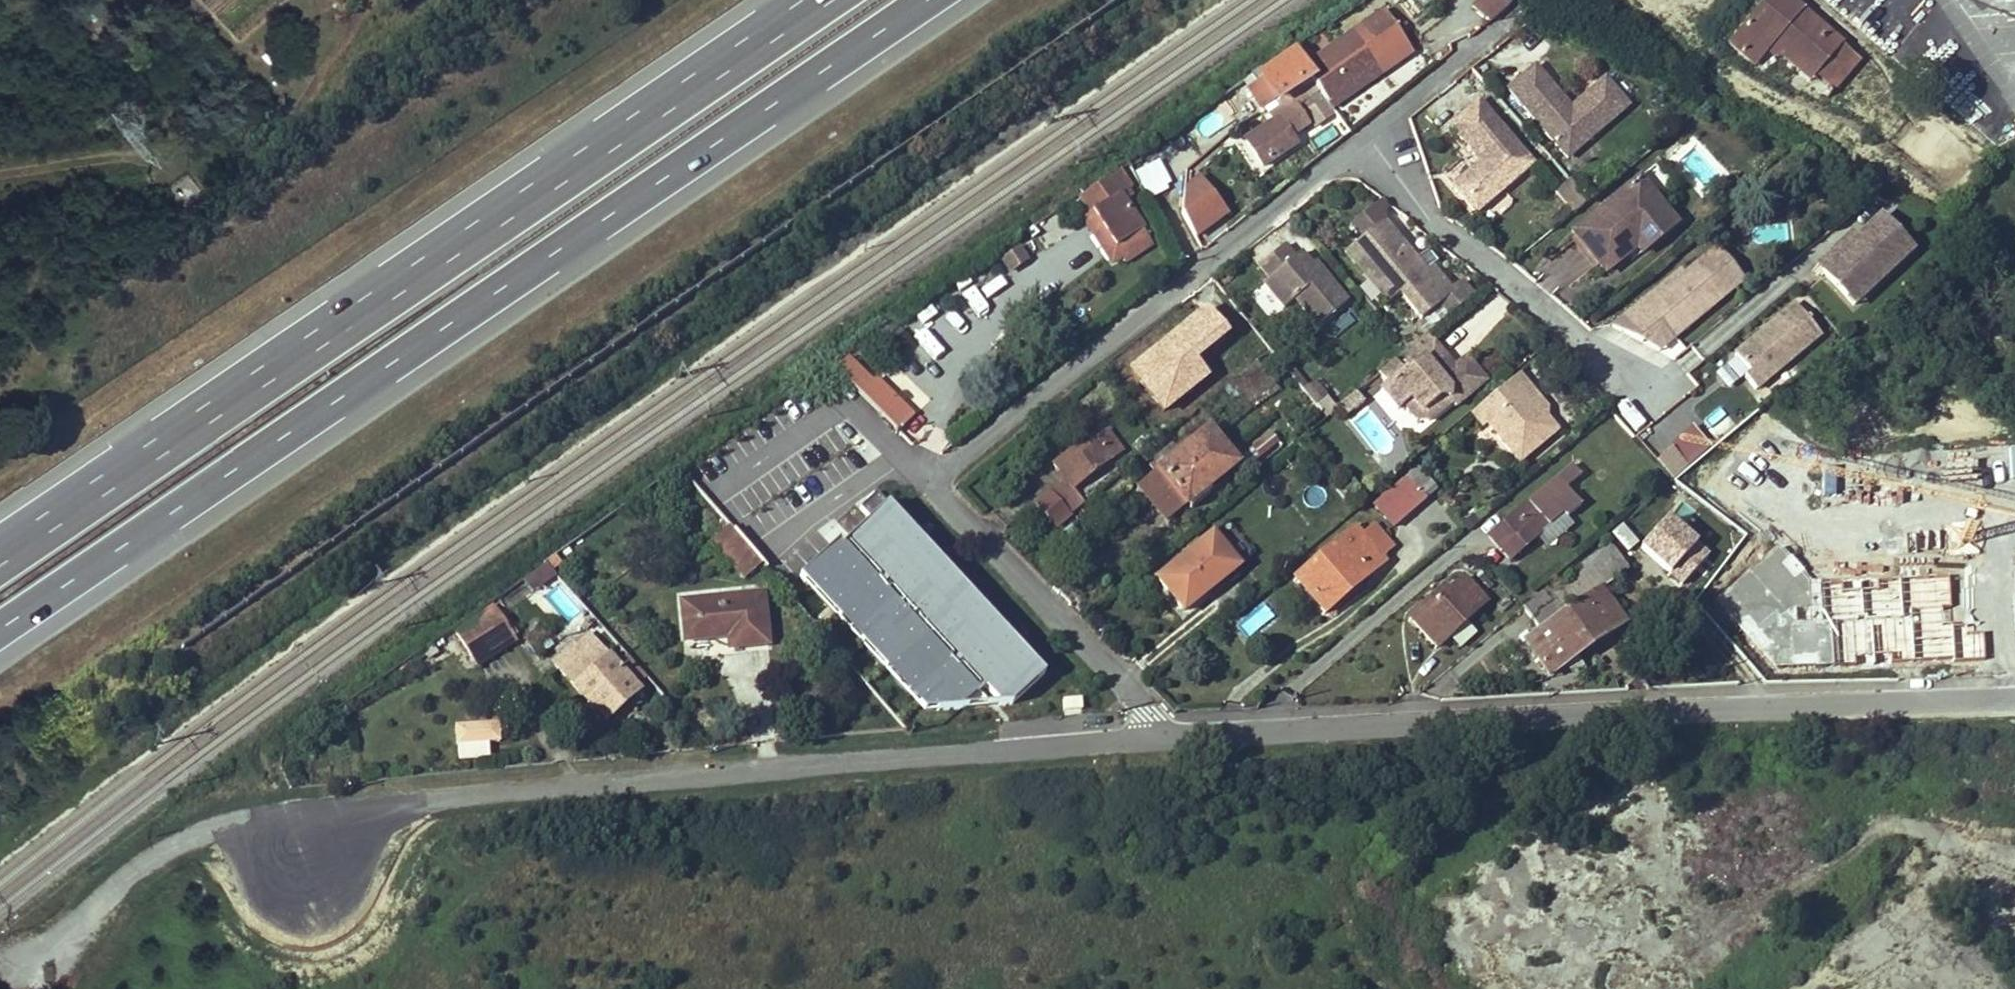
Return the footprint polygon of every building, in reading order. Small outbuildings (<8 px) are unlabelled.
[(1473,9),(1489,22),(1510,5),(1504,0),(1484,0),(1473,9)] [(1842,45),(1791,0),(1767,0),(1730,43),(1743,55),(1754,43),(1759,36),(1772,48),(1776,43),(1815,76),(1842,45)] [(1310,80),(1326,102),(1328,104),(1378,68),(1375,65),(1391,54),(1369,23),(1303,70),(1310,80)] [(1810,81),(1815,76),(1776,43),(1772,48),(1759,36),(1754,43),(1774,60),(1779,54),(1810,81)] [(1860,61),(1842,45),(1815,76),(1832,92),(1860,61)] [(1278,102),(1310,80),(1303,70),(1292,54),(1264,73),(1246,86),(1262,110),(1277,100),(1278,102)] [(1556,99),(1561,95),(1538,66),(1511,88),(1568,158),(1630,108),(1608,80),(1573,108),(1567,113),(1556,99)] [(1378,68),(1328,104),(1333,112),(1384,76),(1378,68)] [(1573,108),(1561,95),(1556,99),(1567,113),(1573,108)] [(1534,164),(1482,100),(1451,125),(1484,164),(1477,170),(1475,168),(1454,185),(1476,212),(1534,164)] [(1266,168),(1301,145),(1295,137),(1310,126),(1297,107),(1282,117),(1247,141),(1266,168)] [(1314,150),(1344,135),(1337,121),(1306,135),(1314,150)] [(1449,187),(1465,171),(1457,162),(1441,178),(1449,187)] [(1135,173),(1147,200),(1170,190),(1159,163),(1135,173)] [(1119,172),(1085,195),(1118,246),(1143,230),(1125,203),(1131,199),(1127,192),(1130,190),(1119,172)] [(1196,237),(1227,220),(1203,176),(1172,193),(1196,237)] [(1640,182),(1574,236),(1607,276),(1638,250),(1642,256),(1677,227),(1640,182)] [(1571,183),(1558,195),(1576,215),(1589,204),(1571,183)] [(1118,246),(1085,195),(1073,203),(1114,266),(1151,242),(1143,230),(1118,246)] [(1352,227),(1363,241),(1384,224),(1382,203),(1352,227)] [(1823,273),(1854,307),(1913,253),(1882,218),(1857,241),(1823,273)] [(1384,224),(1363,241),(1380,262),(1376,276),(1395,299),(1398,297),(1420,324),(1440,307),(1449,319),(1473,299),(1464,289),(1452,297),(1430,271),(1420,278),(1414,268),(1416,266),(1384,224)] [(1823,273),(1857,241),(1852,236),(1818,268),(1823,273)] [(1380,262),(1363,241),(1346,254),(1387,305),(1395,299),(1376,276),(1380,262)] [(1285,248),(1261,267),(1271,281),(1266,285),(1285,310),(1297,301),(1317,328),(1347,304),(1326,279),(1320,283),(1310,270),(1300,257),(1296,261),(1285,248)] [(1716,249),(1710,255),(1737,288),(1744,282),(1716,249)] [(1673,286),(1647,308),(1674,341),(1737,288),(1710,255),(1685,275),(1673,286)] [(1315,265),(1310,270),(1320,283),(1326,279),(1315,265)] [(1682,272),(1670,282),(1673,286),(1685,275),(1682,272)] [(1796,307),(1737,356),(1751,374),(1746,378),(1757,391),(1822,337),(1796,307)] [(1208,377),(1195,361),(1227,335),(1206,309),(1130,373),(1163,413),(1208,377)] [(1445,357),(1428,336),(1409,351),(1407,353),(1402,357),(1413,371),(1407,376),(1405,373),(1382,393),(1398,412),(1405,407),(1411,401),(1422,415),(1439,401),(1450,402),(1453,406),(1456,410),(1487,385),(1467,361),(1455,371),(1450,375),(1444,367),(1445,357)] [(1455,371),(1445,357),(1444,367),(1450,375),(1455,371)] [(846,359),(836,369),(901,431),(915,418),(877,380),(872,385),(846,359)] [(1532,390),(1521,376),(1494,398),(1474,415),(1485,429),(1489,426),(1521,465),(1559,433),(1544,415),(1539,409),(1537,411),(1525,396),(1532,390)] [(1317,382),(1305,392),(1317,407),(1329,397),(1317,382)] [(1550,411),(1532,390),(1525,396),(1537,411),(1539,409),(1544,415),(1550,411)] [(1411,401),(1405,407),(1416,420),(1430,425),(1453,406),(1450,402),(1439,401),(1422,415),(1411,401)] [(1703,417),(1710,434),(1728,426),(1722,410),(1703,417)] [(1656,463),(1676,482),(1710,446),(1690,428),(1656,463)] [(1071,490),(1121,450),(1107,431),(1097,439),(1093,435),(1052,467),(1071,490)] [(1160,471),(1187,505),(1237,465),(1210,431),(1160,471)] [(1581,478),(1571,467),(1490,536),(1510,560),(1564,515),(1566,518),(1581,506),(1567,490),(1581,478)] [(1167,520),(1187,505),(1160,471),(1141,487),(1167,520)] [(1422,472),(1410,481),(1427,502),(1439,493),(1422,472)] [(1427,502),(1410,481),(1378,507),(1395,528),(1427,502)] [(1672,489),(1666,496),(1683,510),(1691,501),(1682,493),(1680,495),(1672,489)] [(1070,515),(1052,492),(1037,505),(1055,527),(1070,515)] [(754,514),(733,531),(763,564),(802,608),(822,590),(754,514)] [(1680,593),(1710,557),(1663,518),(1633,554),(1680,593)] [(733,531),(731,528),(715,543),(746,578),(763,564),(733,531)] [(1355,530),(1296,578),(1325,613),(1383,565),(1355,530)] [(1778,564),(1736,531),(1720,551),(1761,584),(1778,564)] [(1942,574),(1966,542),(1955,534),(1931,566),(1942,574)] [(1214,537),(1158,581),(1184,613),(1239,568),(1214,537)] [(1988,558),(1966,542),(1942,574),(1933,588),(1964,611),(1992,574),(1982,567),(1988,558)] [(1998,566),(1988,558),(1982,567),(1992,574),(1998,566)] [(1574,608),(1565,615),(1590,649),(1623,624),(1609,605),(1608,606),(1599,593),(1614,582),(1599,561),(1560,590),(1574,608)] [(1437,648),(1486,605),(1464,580),(1441,600),(1437,596),(1412,618),(1437,648)] [(955,636),(914,586),(868,625),(910,674),(955,636)] [(1590,649),(1565,615),(1546,590),(1522,610),(1540,633),(1526,643),(1552,677),(1590,649)] [(1783,624),(1772,637),(1803,661),(1832,625),(1791,593),(1780,608),(1778,607),(1772,615),(1783,624)] [(763,595),(681,602),(684,640),(729,636),(730,647),(767,644),(763,595)] [(492,607),(454,634),(479,669),(518,642),(492,607)] [(1249,634),(1270,618),(1262,607),(1241,624),(1249,634)] [(1761,629),(1772,637),(1783,624),(1772,615),(1761,629)] [(591,637),(578,648),(596,668),(609,657),(591,637)] [(596,668),(578,648),(577,646),(555,664),(592,706),(586,712),(592,718),(597,714),(603,720),(620,706),(616,702),(634,686),(609,657),(596,668)] [(637,690),(634,686),(616,702),(620,706),(637,690)] [(454,727),(457,763),(496,760),(493,724),(454,727)]
